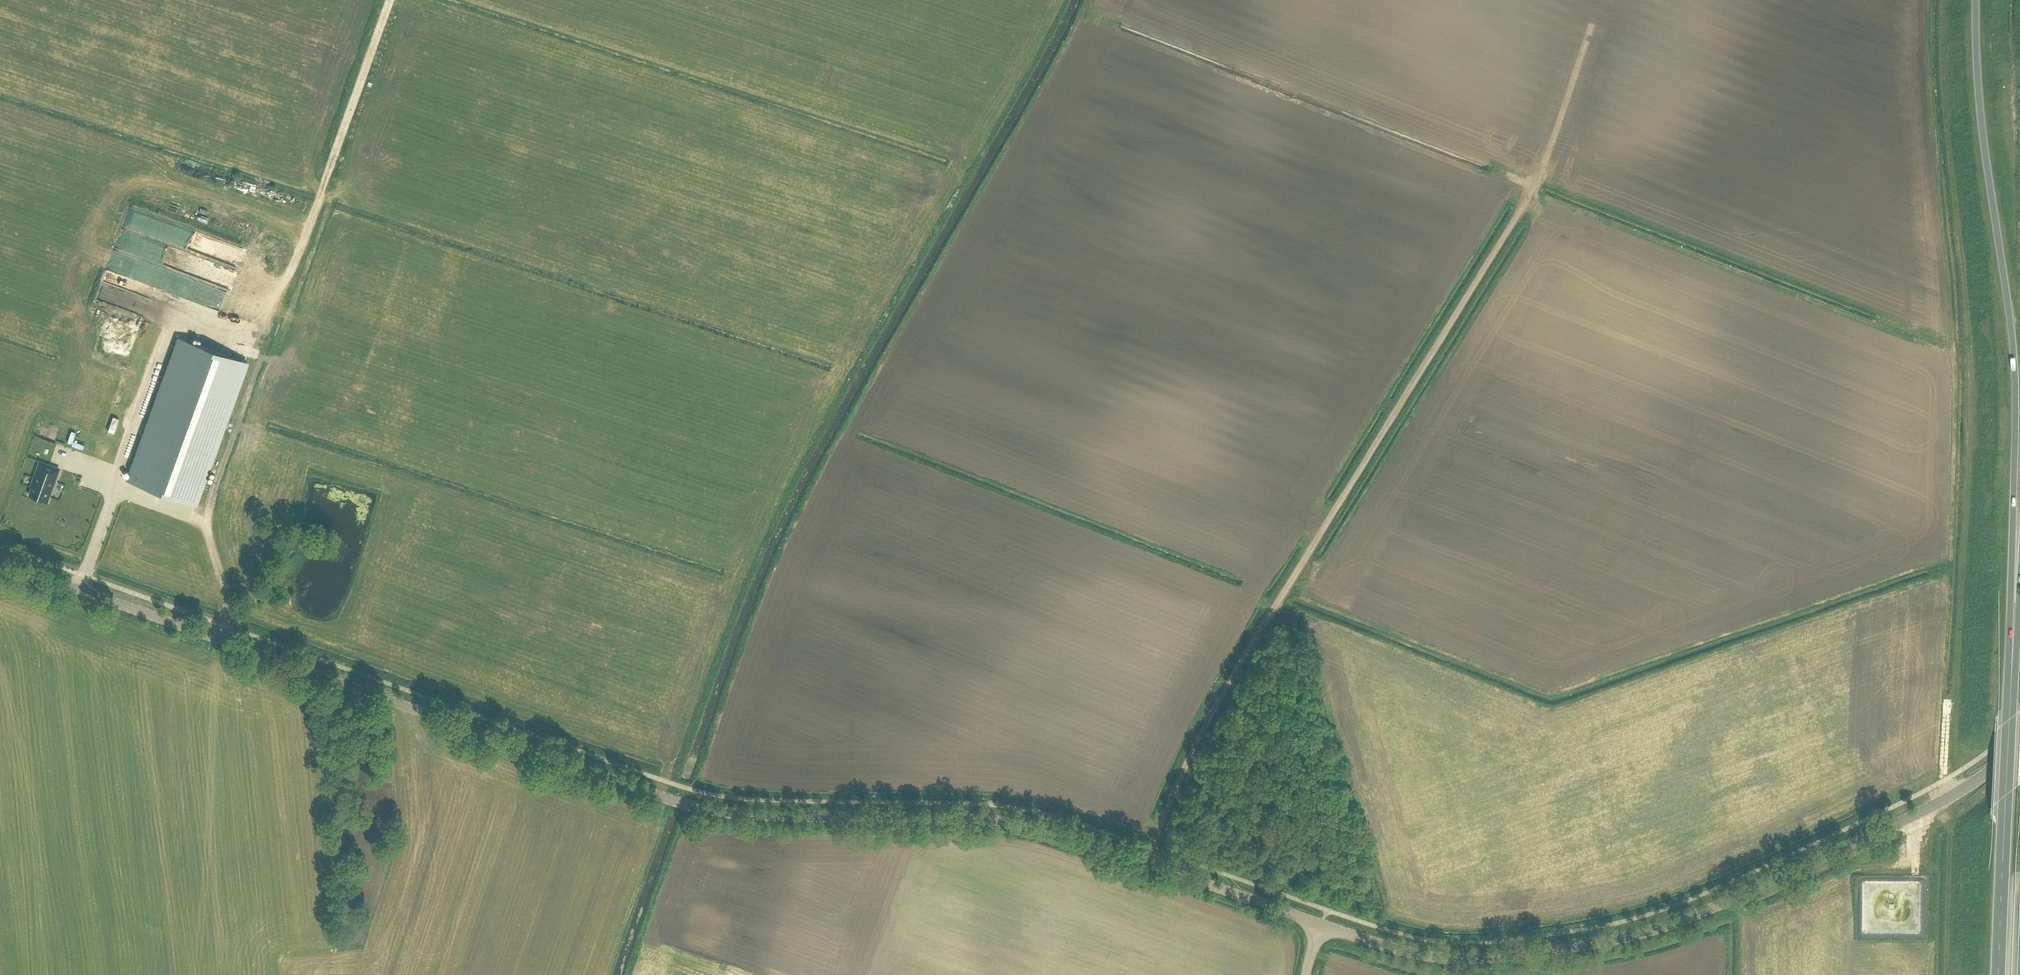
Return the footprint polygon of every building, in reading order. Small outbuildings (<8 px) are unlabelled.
[(130,474),(197,498),(248,356),(183,333),(130,474)] [(53,463),(40,459),(33,480),(35,480),(29,496),(49,504),(61,472),(51,469),(53,463)]
